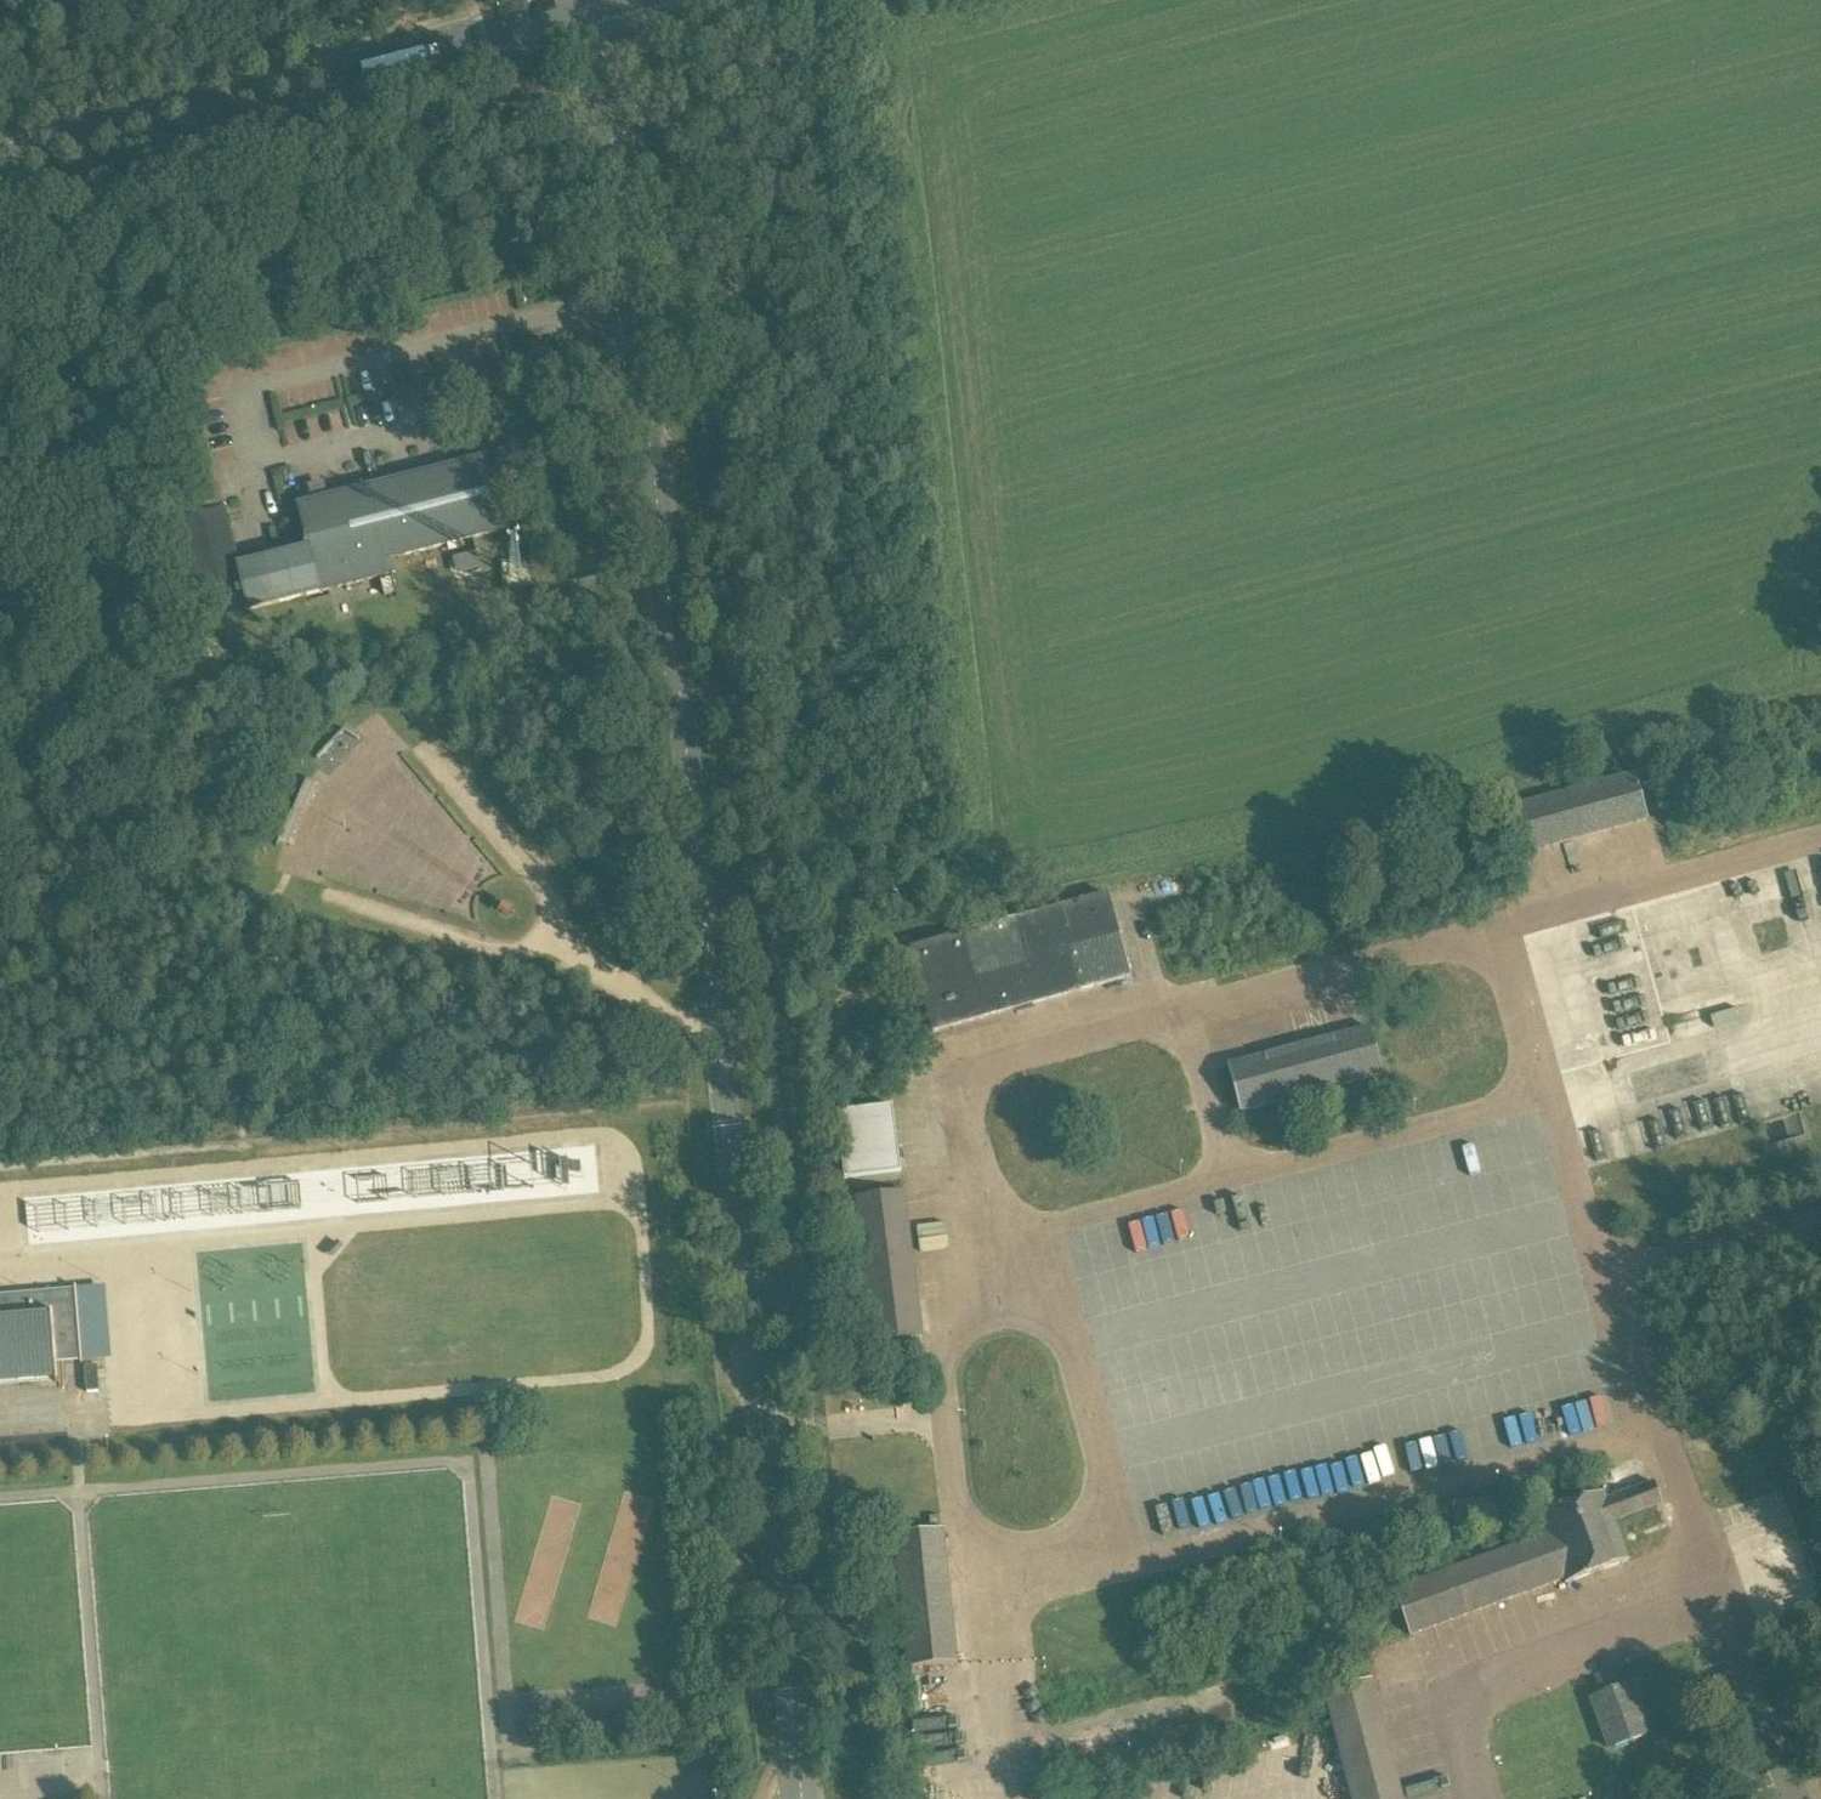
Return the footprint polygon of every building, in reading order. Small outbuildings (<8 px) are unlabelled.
[(522,68),(500,75),(504,87),(526,81),(522,68)] [(190,517),(183,519),(184,520),(180,521),(199,595),(242,583),(249,611),(393,574),(389,560),(502,531),(484,459),(327,499),(325,488),(310,492),(313,502),(298,506),(309,549),(239,567),(224,510),(201,516),(190,518),(190,517)] [(598,579),(595,548),(570,551),(573,581),(598,579)] [(1506,810),(1518,856),(1523,855),(1551,847),(1554,847),(1554,846),(1582,838),(1582,839),(1584,838),(1612,830),(1613,831),(1615,830),(1615,829),(1643,822),(1648,821),(1635,775),(1506,810)] [(1031,1005),(1032,1005),(1128,979),(1130,979),(1108,895),(1106,896),(1106,897),(960,937),(912,950),(912,949),(910,950),(933,1033),(935,1032),(1022,1008),(1021,1003),(1029,1000),(1031,1005)] [(1383,1075),(1370,1028),(1228,1067),(1241,1113),(1244,1112),(1246,1121),(1265,1115),(1263,1107),(1265,1107),(1383,1075)] [(844,1180),(902,1173),(893,1106),(836,1113),(844,1180)] [(919,1339),(921,1339),(922,1339),(922,1334),(919,1334),(917,1319),(920,1318),(917,1299),(915,1299),(913,1284),(915,1284),(915,1282),(913,1282),(911,1267),(913,1267),(913,1264),(910,1264),(909,1249),(911,1249),(911,1247),(908,1248),(906,1232),(909,1232),(906,1212),(904,1213),(902,1197),(904,1197),(904,1192),(856,1198),(875,1344),(905,1341),(906,1348),(920,1346),(919,1339)] [(82,1362),(76,1284),(74,1284),(75,1287),(49,1289),(49,1286),(48,1286),(48,1289),(0,1293),(0,1383),(55,1378),(56,1383),(58,1382),(57,1359),(80,1357),(81,1365),(82,1364),(82,1362)] [(84,1367),(86,1393),(100,1392),(97,1366),(84,1367)] [(1393,1591),(1410,1636),(1414,1635),(1414,1634),(1441,1624),(1442,1625),(1444,1624),(1444,1623),(1471,1613),(1472,1614),(1474,1613),(1474,1612),(1501,1602),(1501,1603),(1504,1602),(1504,1601),(1531,1591),(1531,1592),(1544,1587),(1544,1588),(1545,1587),(1560,1582),(1561,1581),(1564,1580),(1565,1585),(1629,1561),(1614,1522),(1662,1504),(1654,1483),(1607,1501),(1604,1493),(1541,1516),(1548,1535),(1393,1591)] [(943,1530),(942,1530),(895,1535),(909,1668),(957,1663),(943,1530)] [(1805,1603),(1795,1607),(1802,1625),(1811,1622),(1805,1603)] [(1372,1684),(1326,1696),(1352,1798),(1402,1798),(1372,1684)] [(1632,1685),(1611,1692),(1592,1699),(1610,1749),(1650,1735),(1632,1685)]
